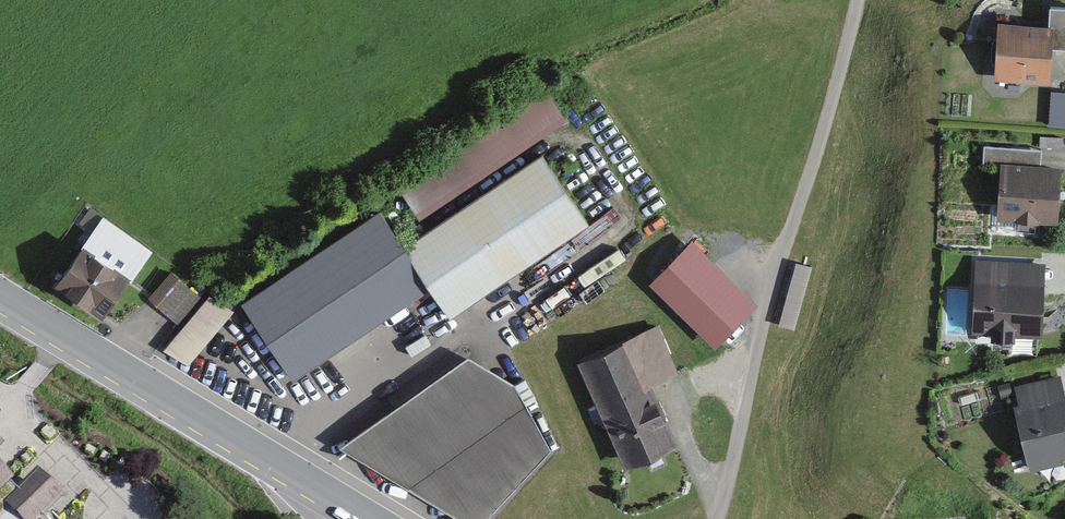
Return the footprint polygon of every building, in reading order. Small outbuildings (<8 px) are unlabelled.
[(1046,33),(987,30),(984,81),(1044,83),(1046,33)] [(1048,90),(1048,126),(1064,126),(1064,90),(1048,90)] [(549,100),(403,192),(418,216),(564,124),(549,100)] [(542,155),(401,243),(446,314),(586,226),(542,155)] [(1054,168),(992,164),(988,219),(1050,223),(1054,168)] [(375,217),(236,307),(284,381),(423,290),(375,217)] [(146,250),(94,219),(83,239),(135,270),(146,250)] [(123,278),(75,247),(49,287),(97,319),(123,278)] [(747,309),(681,250),(654,279),(720,338),(747,309)] [(1041,269),(970,265),(966,335),(1037,339),(1041,269)] [(170,276),(150,301),(177,323),(198,299),(170,276)] [(170,339),(193,356),(235,300),(212,283),(170,339)] [(785,315),(799,319),(807,289),(792,285),(785,315)] [(655,322),(567,364),(620,475),(674,449),(644,386),(678,371),(655,322)] [(334,446),(454,518),(485,518),(550,446),(512,381),(465,354),(334,446)] [(1005,389),(1023,467),(1064,457),(1064,407),(1058,377),(1005,389)] [(16,494),(0,477),(0,518),(46,518),(66,500),(39,472),(16,494)]
